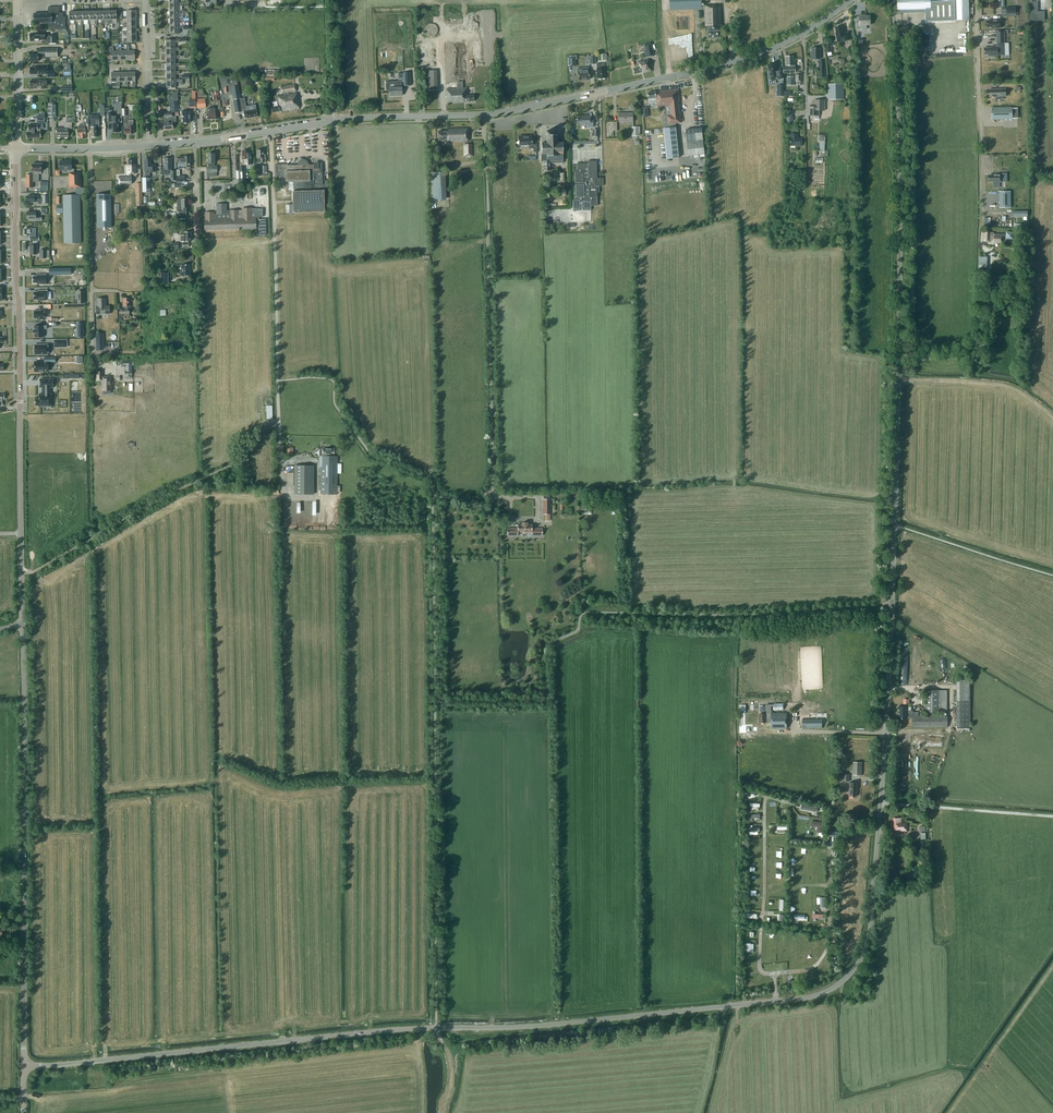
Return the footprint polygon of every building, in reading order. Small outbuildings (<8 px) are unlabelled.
[(705,26),(708,26),(708,31),(706,31),(706,39),(719,38),(719,31),(718,31),(718,26),(720,26),(719,7),(714,7),(714,6),(700,6),(700,0),(669,0),(669,10),(704,9),(705,26)] [(930,9),(937,9),(937,4),(937,2),(937,0),(897,0),(898,13),(924,13),(925,12),(925,9),(930,9)] [(969,20),(968,0),(941,0),(941,2),(937,2),(937,4),(937,9),(930,9),(925,9),(925,12),(924,13),(924,21),(969,20)] [(33,14),(33,16),(32,16),(33,21),(34,21),(34,23),(48,23),(48,28),(52,27),(53,30),(66,29),(65,16),(63,17),(63,12),(59,13),(59,7),(48,7),(48,13),(33,14)] [(1037,9),(1031,9),(1031,21),(1044,21),(1044,12),(1037,12),(1037,9)] [(123,19),(127,19),(136,18),(136,10),(127,11),(127,16),(123,16),(123,19)] [(74,20),(76,20),(75,11),(69,11),(69,20),(67,20),(68,24),(70,24),(70,20),(74,20)] [(77,23),(81,23),(81,20),(82,20),(82,11),(75,11),(76,20),(74,20),(74,24),(77,24),(77,23)] [(87,20),(89,20),(89,11),(82,11),(82,20),(81,20),(81,23),(81,24),(84,24),(83,20),(87,20)] [(96,11),(89,11),(89,20),(87,20),(88,24),(90,24),(90,20),(94,20),(96,20),(96,11)] [(103,11),(96,11),(96,20),(94,20),(94,24),(97,24),(97,20),(101,20),(103,20),(103,11)] [(109,11),(103,11),(103,20),(101,20),(101,24),(104,24),(104,20),(108,20),(110,20),(109,11)] [(116,11),(109,11),(110,20),(108,20),(108,24),(111,24),(111,20),(117,19),(116,11)] [(863,17),(863,16),(859,16),(859,23),(855,23),(855,30),(862,29),(862,25),(870,25),(870,16),(863,17)] [(123,26),(127,26),(136,26),(136,18),(127,19),(127,24),(123,24),(123,26)] [(992,20),(987,20),(987,27),(992,27),(992,28),(1001,28),(1001,19),(992,19),(992,20)] [(438,31),(438,30),(438,29),(438,28),(437,27),(437,26),(436,25),(435,24),(434,24),(433,24),(431,23),(430,24),(429,24),(428,24),(427,25),(426,26),(425,27),(425,28),(425,29),(425,30),(425,31),(425,33),(425,34),(426,35),(427,35),(428,36),(429,37),(430,37),(431,37),(433,37),(434,37),(435,36),(436,35),(437,35),(437,34),(438,33),(438,31)] [(123,34),(127,34),(136,34),(136,26),(127,26),(127,32),(123,32),(123,34)] [(836,35),(837,43),(850,40),(848,32),(843,33),(842,26),(835,28),(836,35)] [(39,41),(39,40),(49,40),(49,43),(56,43),(56,35),(45,35),(45,32),(36,33),(36,34),(30,34),(30,41),(39,41)] [(984,48),(984,55),(988,55),(988,57),(998,56),(998,55),(1005,55),(1004,32),(996,32),(997,46),(992,47),(992,48),(984,48)] [(513,33),(506,33),(506,44),(514,44),(513,33)] [(136,34),(127,34),(127,40),(123,40),(123,42),(136,42),(136,34)] [(166,40),(166,48),(175,48),(175,42),(179,42),(179,40),(166,40)] [(447,89),(448,105),(464,104),(464,102),(474,102),(474,95),(467,96),(466,88),(463,88),(462,81),(470,81),(468,41),(444,43),(446,82),(456,82),(457,89),(447,89)] [(422,44),(424,92),(437,91),(435,43),(422,44)] [(644,51),(646,58),(654,56),(651,44),(644,45),(645,50),(644,51)] [(119,60),(119,51),(113,51),(113,47),(111,47),(111,60),(119,60)] [(118,47),(119,51),(119,60),(127,60),(126,51),(121,51),(121,47),(118,47)] [(126,47),(126,51),(127,60),(135,60),(134,51),(129,51),(129,47),(126,47)] [(46,57),(57,57),(57,48),(38,49),(38,54),(30,54),(30,61),(39,61),(38,59),(46,58),(46,57)] [(166,48),(166,56),(175,55),(175,50),(179,50),(179,48),(175,48),(166,48)] [(820,60),(820,49),(811,49),(811,53),(810,53),(810,60),(820,60)] [(783,67),(783,74),(795,73),(795,67),(794,61),(793,56),(786,57),(786,66),(788,66),(788,67),(783,67)] [(576,66),(575,57),(567,57),(567,67),(576,66)] [(650,71),(647,60),(637,62),(637,63),(636,64),(637,68),(633,69),(634,74),(642,72),(642,73),(650,71)] [(166,63),(166,71),(175,71),(175,66),(179,66),(179,63),(175,63),(166,63)] [(595,65),(596,79),(604,79),(603,64),(595,65)] [(770,75),(769,76),(770,81),(771,80),(771,81),(783,78),(781,68),(776,69),(775,64),(768,65),(770,75)] [(30,74),(48,74),(48,77),(55,77),(55,70),(48,70),(48,65),(35,65),(35,67),(30,67),(30,74)] [(588,71),(588,68),(582,68),(576,69),(576,74),(578,74),(578,80),(588,80),(588,71)] [(166,71),(166,79),(175,79),(175,74),(179,74),(179,71),(175,71),(166,71)] [(119,82),(119,72),(111,72),(111,82),(117,82),(117,85),(119,85),(119,82)] [(127,72),(119,72),(119,82),(125,82),(125,85),(127,85),(127,81),(127,72)] [(175,79),(166,79),(166,87),(176,87),(175,82),(179,82),(179,79),(175,79)] [(390,97),(390,96),(397,96),(397,97),(402,96),(401,87),(402,87),(402,82),(398,82),(398,81),(385,82),(386,91),(390,91),(390,97)] [(296,92),(294,85),(280,87),(282,94),(296,92)] [(828,85),(828,100),(843,100),(843,85),(828,85)] [(231,87),(232,92),(235,113),(243,112),(244,118),(258,116),(256,109),(246,111),(244,98),(240,99),(238,86),(231,87)] [(678,89),(661,91),(662,101),(663,101),(663,107),(665,107),(666,115),(662,115),(664,128),(663,128),(666,159),(679,158),(676,127),(675,123),(681,123),(680,117),(681,116),(681,113),(680,113),(680,112),(679,112),(678,101),(679,100),(678,89)] [(990,97),(995,97),(995,100),(1003,100),(1003,97),(1006,97),(1006,90),(990,90),(990,97)] [(648,98),(649,99),(656,98),(657,108),(663,107),(663,101),(662,101),(661,91),(648,92),(648,98)] [(281,112),(298,109),(295,93),(276,96),(278,105),(270,106),(271,112),(280,111),(281,112)] [(205,107),(205,98),(197,99),(197,107),(205,107)] [(173,107),(174,112),(179,112),(178,101),(170,101),(170,107),(173,107)] [(825,111),(825,101),(814,101),(814,108),(808,108),(808,117),(819,117),(819,111),(825,111)] [(133,116),(136,116),(136,110),(136,105),(130,105),(127,105),(128,108),(122,109),(122,116),(123,116),(124,129),(124,134),(133,133),(133,122),(133,118),(133,116)] [(991,107),(992,120),(1012,119),(1012,107),(991,107)] [(207,115),(205,115),(204,116),(205,118),(205,119),(208,119),(208,120),(216,119),(215,117),(217,117),(217,108),(207,108),(207,114),(207,115)] [(190,123),(189,114),(189,115),(189,111),(181,111),(181,115),(183,115),(183,123),(190,123)] [(163,122),(164,129),(173,129),(172,122),(176,122),(176,116),(172,117),(172,113),(164,113),(164,117),(165,122),(163,122)] [(619,113),(620,122),(633,122),(633,113),(619,113)] [(119,128),(120,128),(120,123),(118,123),(118,118),(114,118),(113,114),(108,114),(109,122),(113,122),(113,123),(112,123),(112,128),(113,128),(113,132),(119,132),(119,128)] [(587,126),(587,127),(593,127),(592,119),(589,119),(589,116),(582,116),(576,116),(576,126),(581,126),(587,126)] [(68,130),(72,130),(72,123),(65,123),(65,128),(57,128),(57,137),(68,137),(68,130)] [(27,131),(26,131),(27,138),(40,137),(40,132),(40,129),(39,129),(38,129),(37,124),(28,125),(29,129),(27,129),(27,131)] [(80,134),(80,138),(86,138),(85,130),(90,130),(90,124),(89,124),(86,124),(82,124),(80,124),(80,127),(77,127),(78,134),(80,134)] [(632,127),(632,136),(640,136),(640,127),(632,127)] [(438,140),(446,140),(447,142),(467,142),(467,128),(446,129),(446,131),(438,132),(438,140)] [(686,129),(688,155),(704,154),(702,128),(686,129)] [(541,162),(543,162),(550,162),(550,163),(562,163),(562,161),(563,161),(562,143),(559,143),(557,141),(557,136),(555,136),(555,133),(549,133),(549,132),(545,132),(545,136),(546,142),(544,143),(541,143),(541,153),(541,154),(541,162)] [(797,139),(797,134),(791,135),(791,139),(790,139),(790,146),(801,146),(801,139),(797,139)] [(519,137),(519,146),(529,145),(529,149),(533,148),(533,152),(536,152),(536,144),(532,144),(531,136),(519,137)] [(242,159),(245,159),(245,164),(251,164),(251,158),(250,158),(250,155),(249,155),(249,150),(242,150),(242,159)] [(207,154),(208,163),(208,166),(207,166),(207,172),(217,172),(217,166),(214,166),(214,163),(214,153),(207,154)] [(183,168),(183,167),(187,167),(187,170),(190,170),(190,166),(190,158),(188,158),(188,157),(187,156),(184,156),(183,157),(177,157),(178,164),(178,168),(183,168)] [(164,158),(165,169),(168,169),(169,173),(170,173),(171,180),(176,180),(176,171),(171,171),(171,169),(171,158),(164,158)] [(127,165),(127,174),(136,173),(136,163),(134,163),(134,159),(128,159),(128,165),(127,165)] [(145,160),(145,159),(144,159),(145,169),(145,177),(149,177),(149,172),(151,172),(151,171),(155,171),(155,172),(155,164),(151,165),(151,159),(146,159),(146,160),(145,160)] [(287,164),(275,165),(276,177),(285,176),(285,182),(303,181),(303,191),(294,192),(293,191),(294,212),(325,212),(325,208),(329,207),(328,180),(324,180),(325,183),(322,183),(321,163),(318,163),(318,162),(318,163),(314,163),(314,165),(308,165),(307,162),(305,159),(302,159),(300,160),(298,162),(297,165),(287,165),(287,164)] [(69,172),(69,188),(81,187),(81,172),(74,172),(74,168),(71,168),(71,160),(67,160),(67,161),(59,161),(60,170),(69,169),(69,172)] [(588,163),(577,164),(577,170),(575,173),(576,200),(573,200),(573,211),(578,211),(578,214),(585,214),(585,221),(593,222),(593,214),(591,214),(591,206),(598,206),(598,195),(599,195),(599,193),(600,193),(600,187),(603,187),(603,178),(597,178),(597,161),(589,161),(588,163)] [(543,162),(543,170),(546,170),(546,171),(546,173),(546,177),(554,177),(554,172),(552,172),(552,170),(550,170),(550,163),(550,162),(543,162)] [(41,172),(41,164),(32,164),(32,171),(33,171),(32,174),(26,174),(26,179),(26,187),(33,188),(33,177),(38,177),(39,172),(41,172)] [(433,173),(433,187),(441,186),(440,172),(433,173)] [(993,182),(993,183),(1002,182),(1002,174),(992,174),(992,175),(988,175),(988,182),(993,182)] [(150,192),(150,177),(142,178),(142,192),(150,192)] [(1011,207),(1010,192),(999,192),(999,208),(1011,207)] [(63,200),(64,243),(81,243),(80,194),(63,195),(63,198),(62,198),(62,196),(57,196),(57,204),(62,204),(62,200),(63,200)] [(27,202),(35,202),(35,204),(39,204),(39,202),(42,202),(42,203),(48,203),(48,195),(42,195),(42,199),(39,199),(39,198),(34,199),(34,196),(26,196),(27,202)] [(111,195),(98,196),(99,228),(112,228),(111,195)] [(177,201),(177,209),(176,209),(177,215),(186,214),(186,210),(188,210),(187,207),(188,207),(188,199),(181,199),(178,200),(177,201)] [(214,212),(205,212),(205,221),(205,230),(256,228),(256,224),(259,224),(259,217),(263,217),(263,208),(251,208),(242,208),(242,210),(238,210),(230,210),(226,211),(226,204),(216,204),(217,213),(217,214),(214,214),(214,212)] [(36,212),(27,212),(27,219),(33,219),(33,221),(41,221),(41,216),(36,216),(36,212)] [(30,237),(30,240),(39,240),(39,236),(36,236),(36,228),(25,228),(25,235),(31,235),(31,237),(30,237)] [(184,232),(184,235),(180,235),(181,241),(184,241),(185,241),(186,243),(181,244),(181,247),(188,247),(188,243),(188,241),(191,241),(191,232),(184,232)] [(1011,232),(1008,232),(1006,234),(994,234),(994,233),(985,232),(985,236),(984,236),(984,242),(991,242),(991,240),(994,240),(994,243),(1001,243),(1002,236),(1006,237),(1008,239),(1011,239),(1013,237),(1013,234),(1011,232)] [(29,246),(29,243),(24,243),(24,245),(23,245),(23,250),(25,250),(26,252),(30,252),(30,254),(37,254),(37,245),(30,245),(30,246),(29,246)] [(40,249),(40,258),(46,258),(49,258),(49,250),(46,250),(46,249),(40,249)] [(181,269),(181,275),(190,275),(190,268),(190,264),(182,264),(182,269),(181,269)] [(47,284),(47,274),(38,274),(38,276),(34,276),(34,283),(38,283),(38,284),(47,284)] [(38,300),(48,300),(48,290),(38,290),(38,291),(34,291),(34,299),(38,299),(38,300)] [(123,298),(123,306),(124,306),(123,309),(120,309),(119,309),(119,314),(129,314),(129,309),(128,309),(128,306),(130,306),(130,302),(129,302),(129,298),(123,298)] [(96,306),(96,315),(110,314),(110,306),(106,306),(106,299),(97,299),(97,306),(96,306)] [(38,311),(33,311),(33,318),(38,318),(38,319),(44,319),(44,309),(38,310),(38,311)] [(34,337),(44,337),(43,326),(34,326),(34,329),(33,329),(33,333),(34,333),(34,337)] [(34,344),(34,353),(47,353),(47,344),(34,344)] [(55,357),(44,357),(44,362),(35,362),(35,371),(48,371),(48,362),(55,362),(55,357)] [(126,378),(132,378),(132,361),(123,361),(123,365),(126,365),(126,371),(125,371),(125,375),(126,375),(126,378)] [(102,381),(102,390),(112,390),(112,381),(111,376),(102,376),(102,371),(97,372),(97,375),(95,375),(96,381),(102,381)] [(35,398),(35,405),(39,405),(39,406),(51,406),(51,394),(48,394),(48,387),(53,387),(53,379),(40,379),(40,387),(42,387),(42,394),(39,394),(39,398),(35,398)] [(334,449),(322,449),(319,449),(319,456),(322,456),(322,468),(320,468),(320,495),(337,495),(337,457),(330,457),(330,454),(334,454),(334,449)] [(314,466),(294,465),(294,494),(314,494),(314,466)] [(518,525),(518,528),(507,528),(507,536),(518,536),(518,535),(518,532),(531,532),(531,535),(531,536),(542,536),(542,528),(532,528),(532,525),(527,525),(527,523),(522,523),(523,523),(523,525),(518,525)] [(957,679),(957,727),(970,727),(970,679),(957,679)] [(912,718),(912,727),(947,727),(947,715),(935,715),(935,712),(946,712),(946,690),(925,690),(926,715),(918,715),(918,712),(912,712),(912,711),(907,711),(907,707),(897,707),(898,713),(897,713),(897,719),(907,719),(907,718),(912,718)] [(771,721),(771,729),(787,729),(787,713),(771,713),(771,714),(760,714),(760,723),(768,722),(768,721),(771,721)] [(802,719),(802,728),(822,728),(822,719),(802,719)] [(853,775),(862,775),(862,762),(853,762),(853,775)] [(849,796),(857,796),(858,783),(849,783),(849,796)] [(893,831),(908,831),(908,823),(901,823),(901,818),(893,818),(893,831)] [(811,826),(818,826),(817,832),(822,832),(822,822),(812,822),(811,826)]
